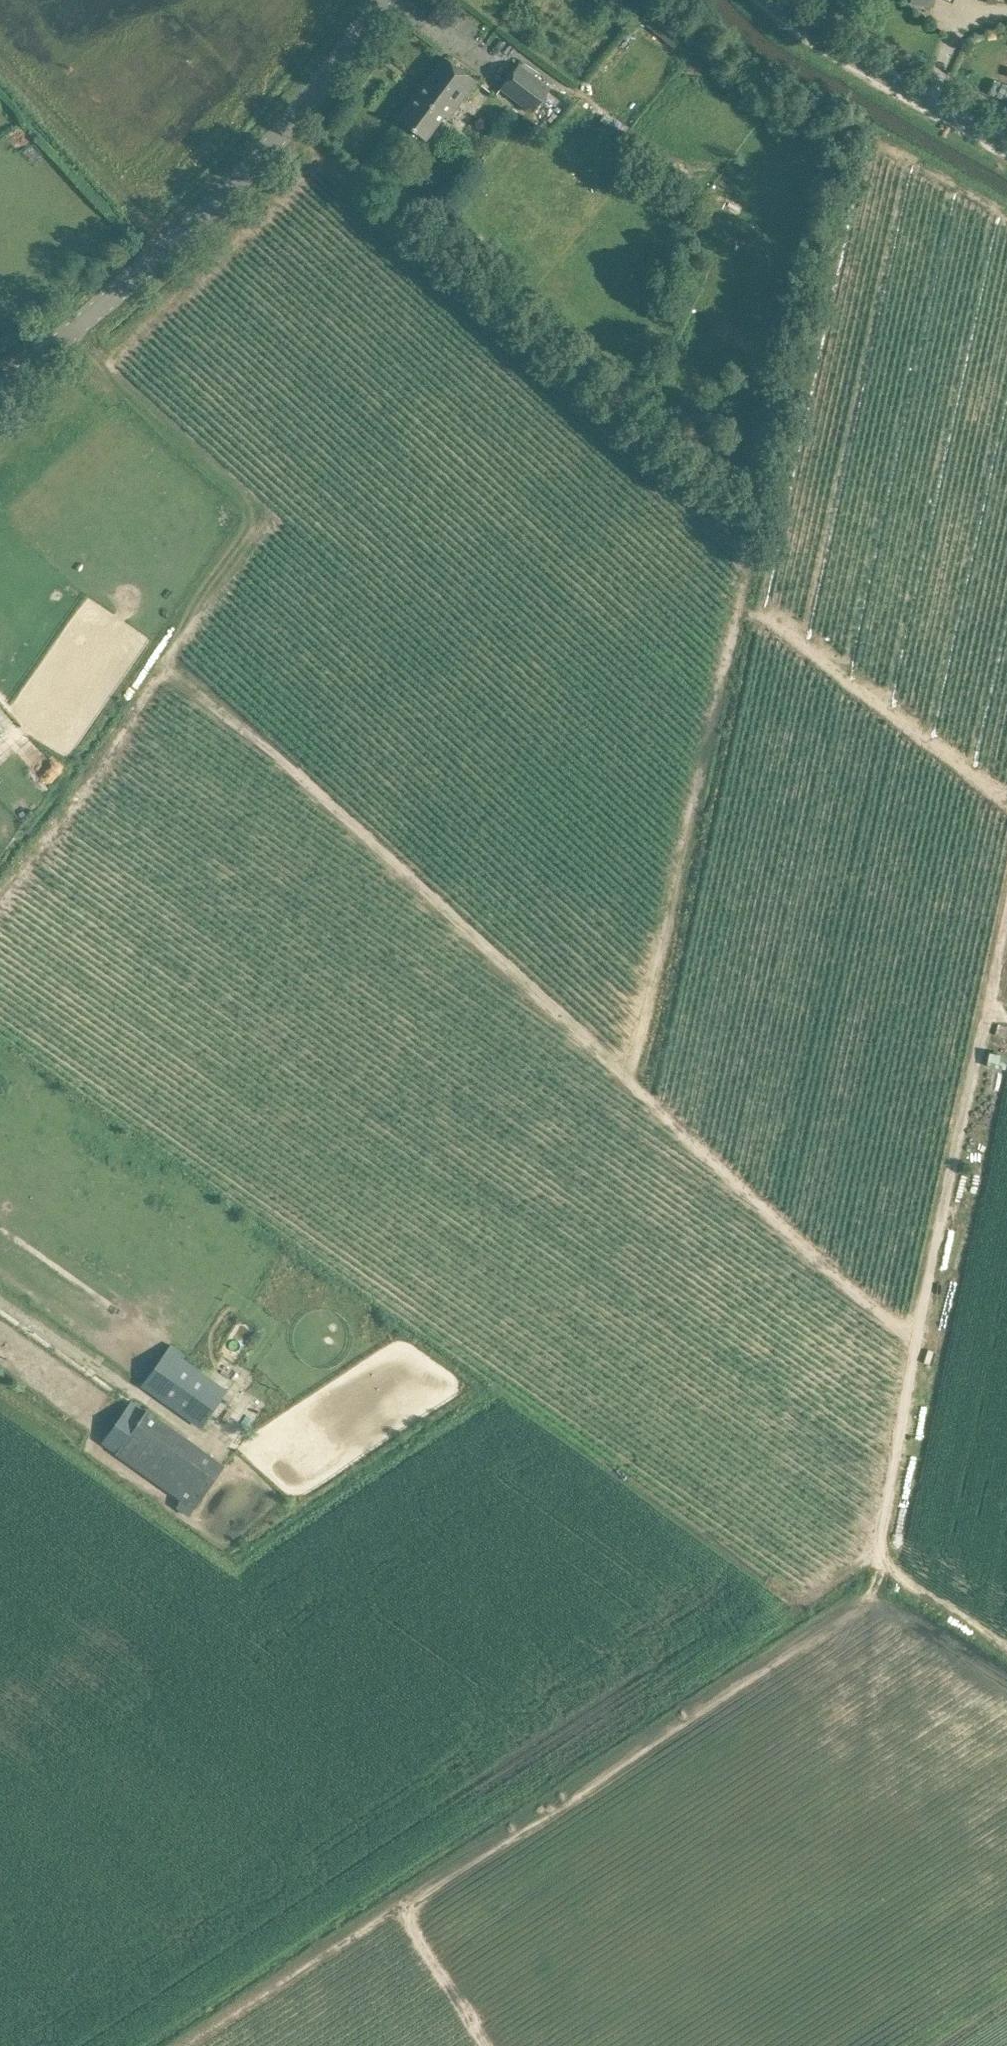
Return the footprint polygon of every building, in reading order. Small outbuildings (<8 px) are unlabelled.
[(446,58),(399,120),(425,140),(444,115),(448,118),(477,81),(446,58)] [(519,65),(501,89),(531,112),(550,88),(519,65)] [(182,1360),(157,1395),(202,1427),(227,1391),(182,1360)] [(116,1451),(116,1452),(195,1508),(225,1465),(146,1410),(145,1411),(116,1451)]
